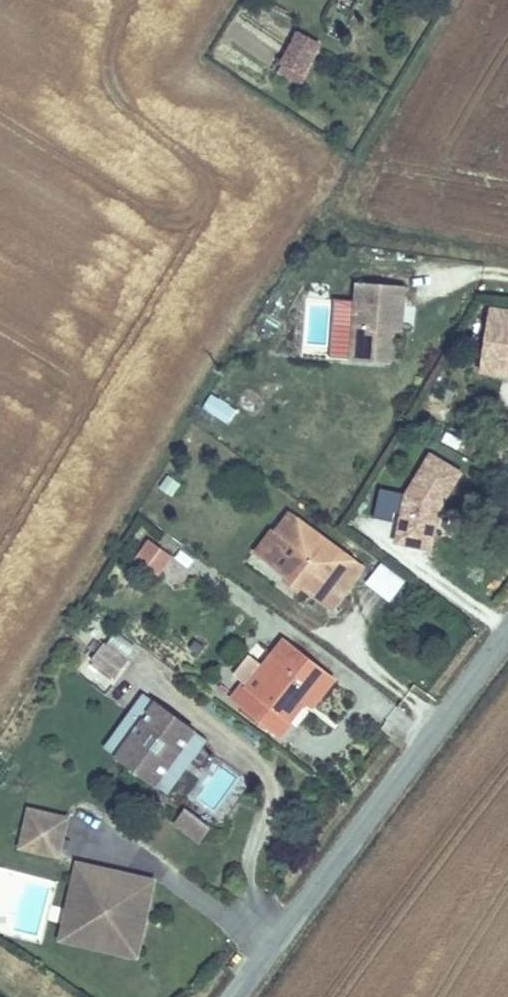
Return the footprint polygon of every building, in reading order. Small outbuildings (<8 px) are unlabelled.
[(333,9),(337,0),(314,0),(333,9)] [(301,85),(314,58),(293,48),(280,75),(301,85)] [(296,95),(301,85),(280,75),(276,85),(296,95)] [(350,361),(393,363),(395,332),(405,333),(407,283),(354,280),(350,361)] [(507,385),(507,325),(499,324),(489,382),(507,385)] [(210,393),(201,409),(228,424),(237,408),(210,393)] [(419,453),(394,542),(434,553),(458,464),(419,453)] [(374,517),(396,521),(402,492),(380,488),(374,517)] [(302,598),(315,608),(323,597),(337,609),(361,578),(289,523),(274,543),(280,548),(264,570),(283,584),(279,589),(298,603),(302,598)] [(252,561),(264,570),(280,548),(274,543),(269,539),(252,561)] [(143,545),(130,560),(150,575),(162,559),(143,545)] [(390,612),(405,593),(381,575),(367,593),(390,612)] [(315,608),(329,619),(337,609),(323,597),(315,608)] [(108,643),(128,657),(136,645),(116,631),(108,643)] [(100,649),(89,663),(110,679),(121,665),(100,649)] [(274,743),(281,733),(273,726),(290,704),(298,710),(308,694),(315,701),(325,687),(276,649),(256,675),(255,675),(260,692),(252,702),(241,693),(238,690),(237,691),(225,707),(274,743)] [(241,693),(255,675),(256,675),(241,663),(226,683),(237,691),(238,690),(241,693)] [(260,692),(255,675),(241,693),(252,702),(260,692)] [(299,711),(305,716),(315,701),(308,694),(298,710),(299,711)] [(188,736),(151,707),(109,760),(146,789),(188,736)] [(185,807),(172,824),(199,844),(212,827),(185,807)] [(24,821),(16,856),(30,858),(37,824),(24,821)] [(37,824),(30,858),(50,863),(58,829),(37,824)] [(74,874),(68,911),(85,914),(82,933),(113,939),(111,956),(135,960),(148,886),(74,874)] [(85,914),(68,911),(61,948),(111,956),(113,939),(82,933),(85,914)]
